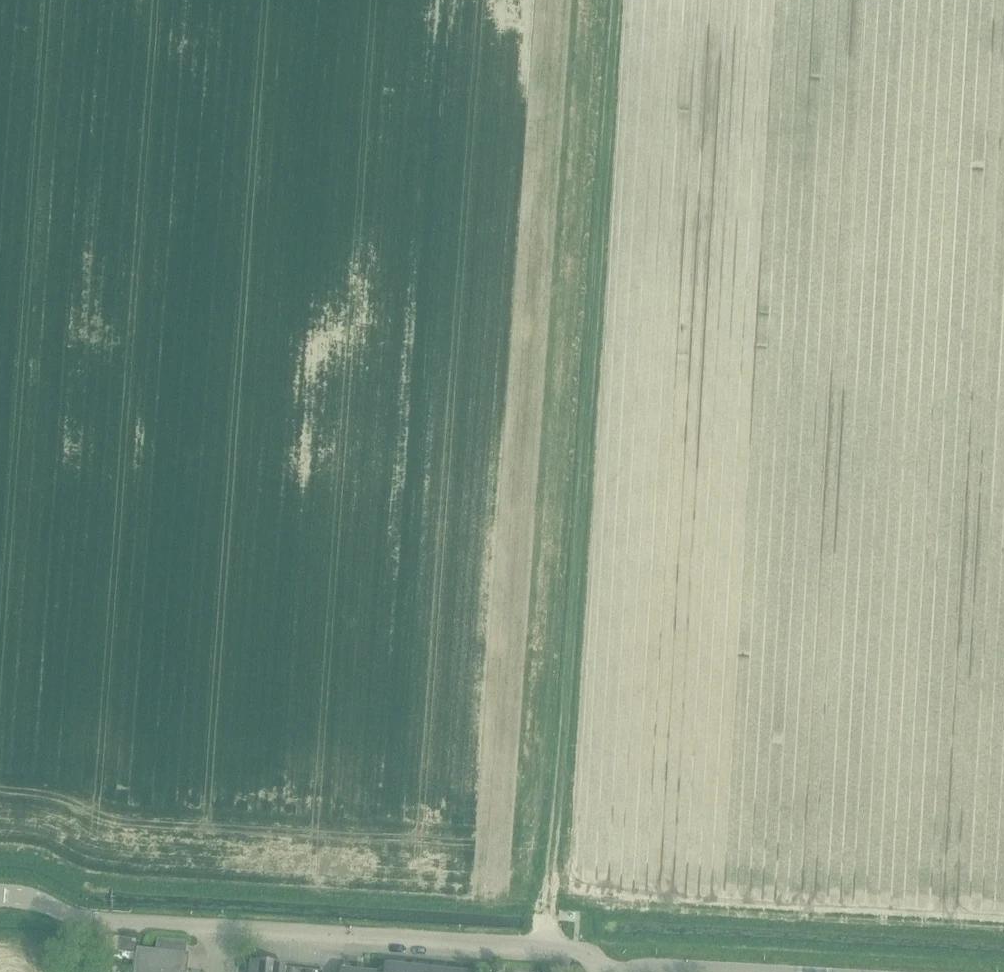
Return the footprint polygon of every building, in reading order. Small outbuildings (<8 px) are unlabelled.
[(106,938),(105,951),(119,952),(119,954),(134,955),(135,940),(106,938)] [(187,967),(185,967),(186,957),(187,957),(187,956),(139,951),(137,971),(186,971),(187,967)]
